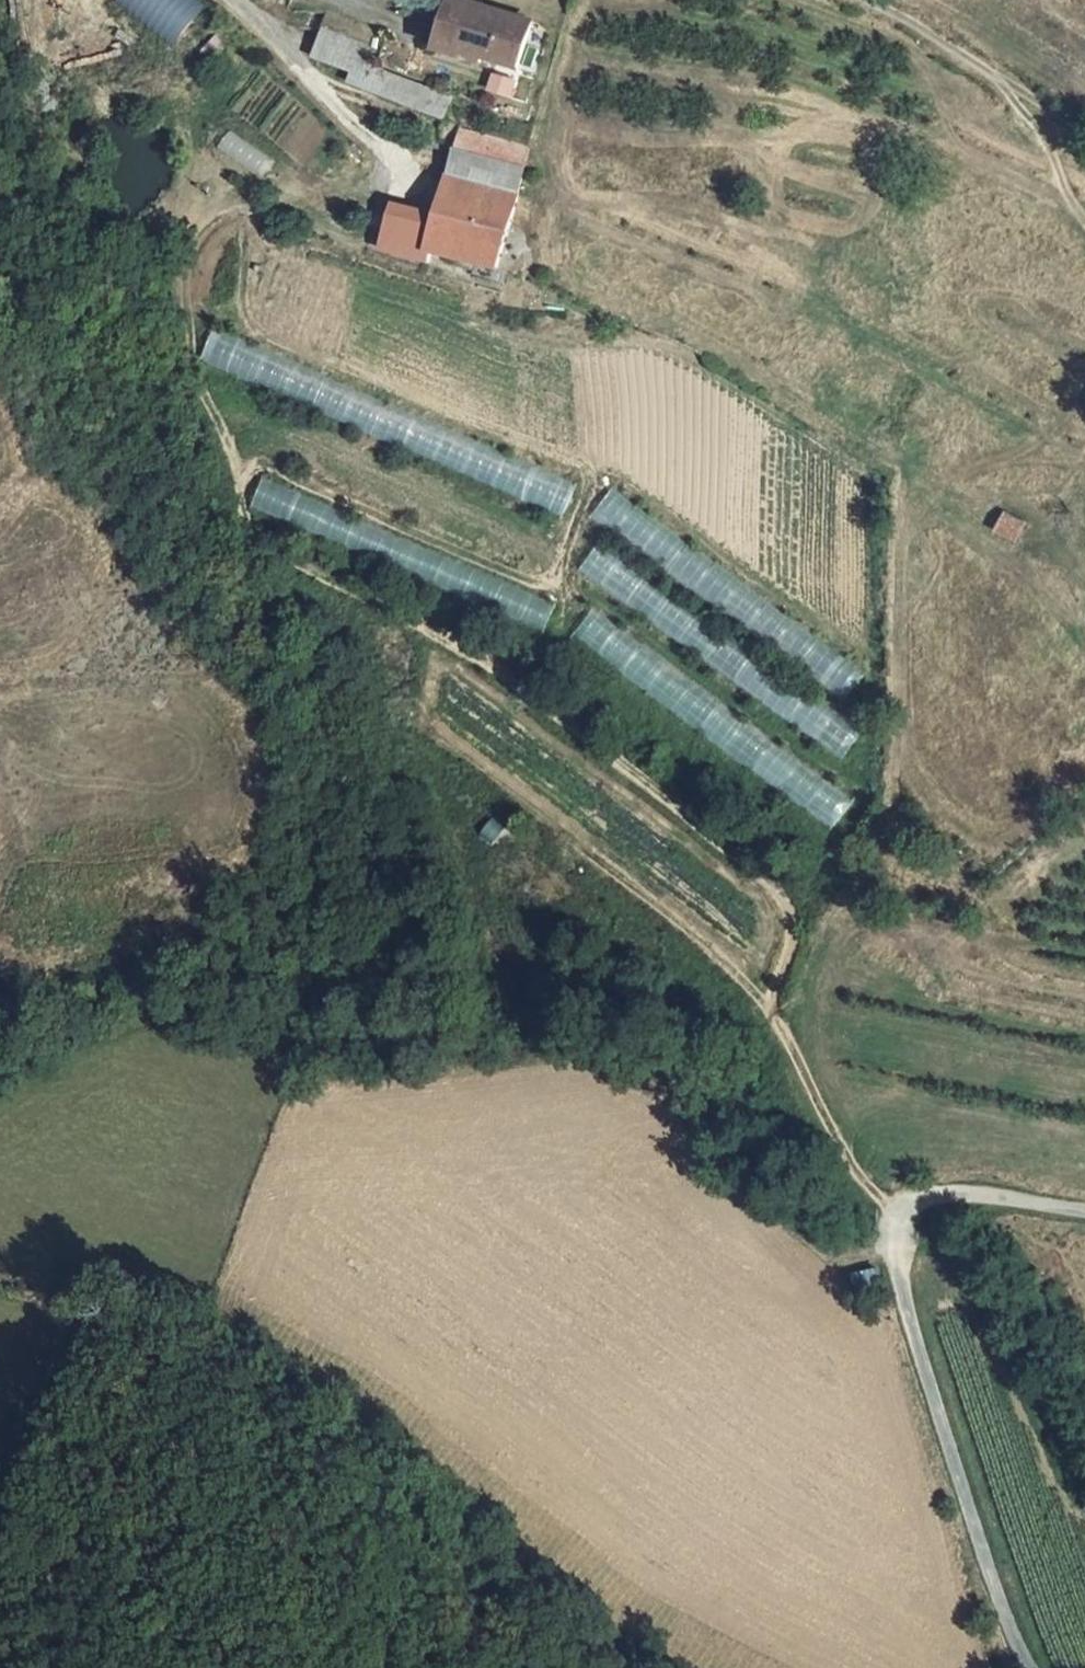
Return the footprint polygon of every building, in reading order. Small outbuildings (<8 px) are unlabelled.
[(442,26),(464,32),(466,24),(484,29),(484,36),(522,45),(533,0),(450,0),(442,26)] [(344,81),(368,89),(445,119),(455,97),(363,60),(370,39),(327,22),(314,54),(349,67),(344,81)] [(494,70),(491,95),(512,97),(515,72),(494,70)] [(464,128),(428,248),(500,269),(530,148),(464,128)] [(195,359),(254,384),(268,352),(209,326),(195,359)] [(255,481),(248,511),(298,523),(305,492),(255,481)] [(614,489),(595,513),(640,547),(659,523),(614,489)] [(1017,524),(1001,516),(992,533),(1009,541),(1017,524)] [(600,543),(581,570),(644,613),(662,586),(600,543)] [(594,607),(575,636),(648,686),(668,657),(594,607)] [(881,1296),(874,1269),(849,1276),(855,1304),(881,1296)]
